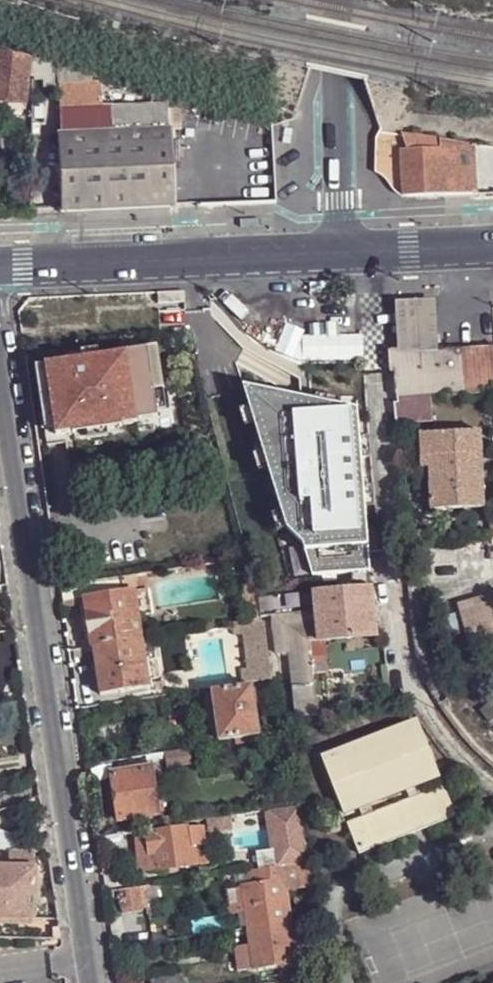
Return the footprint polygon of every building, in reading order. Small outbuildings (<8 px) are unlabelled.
[(101,71),(34,52),(33,82),(59,81),(101,79),(101,71)] [(27,58),(0,53),(0,100),(24,102),(27,58)] [(215,125),(217,104),(101,71),(101,79),(102,105),(169,102),(169,111),(215,125)] [(102,105),(101,79),(59,81),(62,132),(103,130),(101,105),(102,105)] [(169,111),(169,102),(102,105),(101,105),(103,130),(170,127),(169,111)] [(173,205),(172,187),(170,127),(103,130),(62,132),(55,132),(59,194),(60,211),(172,205),(173,205)] [(32,134),(30,192),(30,195),(59,194),(55,132),(32,134)] [(442,149),(405,152),(408,193),(445,191),(442,149)] [(477,154),(443,150),(445,191),(480,189),(477,154)] [(396,315),(399,353),(442,349),(440,312),(438,298),(395,303),(396,315)] [(67,359),(35,364),(42,406),(52,405),(55,425),(56,433),(159,417),(158,407),(154,381),(163,380),(156,338),(99,347),(100,354),(83,357),(82,352),(66,354),(67,359)] [(398,394),(432,392),(466,389),(492,386),(492,345),(442,349),(399,353),(394,353),(398,394)] [(163,380),(154,381),(158,407),(169,405),(165,380),(163,380)] [(324,402),(251,389),(256,410),(261,429),(268,455),(273,475),(284,516),(289,535),(304,544),(313,575),(351,572),(369,571),(371,571),(369,552),(367,532),(365,505),(364,486),(361,456),(360,436),(358,408),(344,406),(324,402)] [(326,392),(324,402),(344,406),(346,395),(326,392)] [(432,392),(398,394),(400,422),(433,420),(432,392)] [(55,425),(52,405),(42,406),(39,407),(42,426),(55,425)] [(251,432),(261,429),(256,410),(246,413),(251,432)] [(433,512),(484,508),(480,434),(420,436),(422,460),(429,460),(429,472),(433,512)] [(370,435),(360,436),(361,456),(372,455),(370,435)] [(263,478),(273,475),(268,455),(258,458),(263,478)] [(374,485),(364,486),(365,505),(376,505),(374,485)] [(279,538),(289,535),(284,516),(274,519),(279,538)] [(378,531),(367,532),(369,552),(380,551),(378,531)] [(254,561),(238,563),(244,609),(236,610),(238,625),(262,621),(256,577),(254,561)] [(369,571),(351,572),(353,585),(370,583),(369,571)] [(131,579),(133,591),(146,589),(144,577),(131,579)] [(133,591),(131,579),(85,586),(87,598),(133,591)] [(317,609),(323,609),(374,603),(375,603),(373,583),(314,589),(316,609),(317,609)] [(87,598),(85,586),(60,590),(62,606),(87,602),(87,598)] [(146,589),(133,591),(136,613),(149,612),(146,589)] [(87,602),(93,647),(140,640),(136,613),(133,591),(87,598),(87,602)] [(463,611),(469,633),(473,647),(492,642),(492,602),(491,596),(476,600),(477,608),(463,611)] [(377,633),(374,603),(323,609),(316,609),(275,614),(281,654),(297,652),(301,719),(323,717),(319,640),(377,633)] [(238,625),(233,626),(234,636),(243,634),(248,667),(240,669),(243,683),(271,679),(268,656),(266,640),(264,621),(262,621),(238,625)] [(460,650),(473,647),(469,633),(456,636),(460,650)] [(100,695),(148,688),(140,640),(93,647),(95,657),(100,695)] [(93,647),(73,650),(74,659),(95,657),(93,647)] [(251,685),(212,691),(212,693),(219,738),(219,740),(259,734),(251,685)] [(209,740),(219,738),(212,693),(203,694),(209,740)] [(436,775),(414,720),(325,754),(346,810),(360,804),(415,784),(436,775)] [(191,754),(166,757),(167,768),(193,765),(191,754)] [(112,773),(119,820),(159,814),(152,767),(112,773)] [(456,815),(444,784),(419,795),(364,815),(347,821),(359,852),(456,815)] [(419,795),(415,784),(360,804),(364,815),(419,795)] [(256,852),(259,870),(300,863),(291,808),(269,812),(275,849),(256,852)] [(209,818),(211,832),(228,830),(226,816),(209,818)] [(204,824),(147,833),(147,836),(150,854),(155,853),(157,869),(167,868),(167,872),(179,870),(179,866),(209,861),(204,824)] [(150,854),(147,836),(135,838),(138,873),(157,869),(155,853),(150,854)] [(13,850),(14,867),(34,867),(35,850),(13,850)] [(245,912),(248,929),(289,923),(284,887),(304,884),(300,863),(259,870),(249,871),(251,886),(242,887),(244,904),(245,912)] [(33,918),(34,867),(14,867),(0,866),(0,917),(33,918)] [(304,884),(284,887),(289,923),(310,920),(304,884)] [(141,888),(119,891),(123,914),(145,911),(141,888)] [(245,912),(244,904),(233,906),(234,914),(245,912)] [(243,941),(243,914),(232,914),(233,941),(243,941)] [(310,920),(289,923),(293,947),(314,944),(310,920)] [(289,923),(248,929),(250,945),(254,968),(254,969),(295,963),(297,978),(318,975),(314,944),(293,947),(289,923)] [(254,968),(250,945),(233,947),(236,971),(254,968)]
